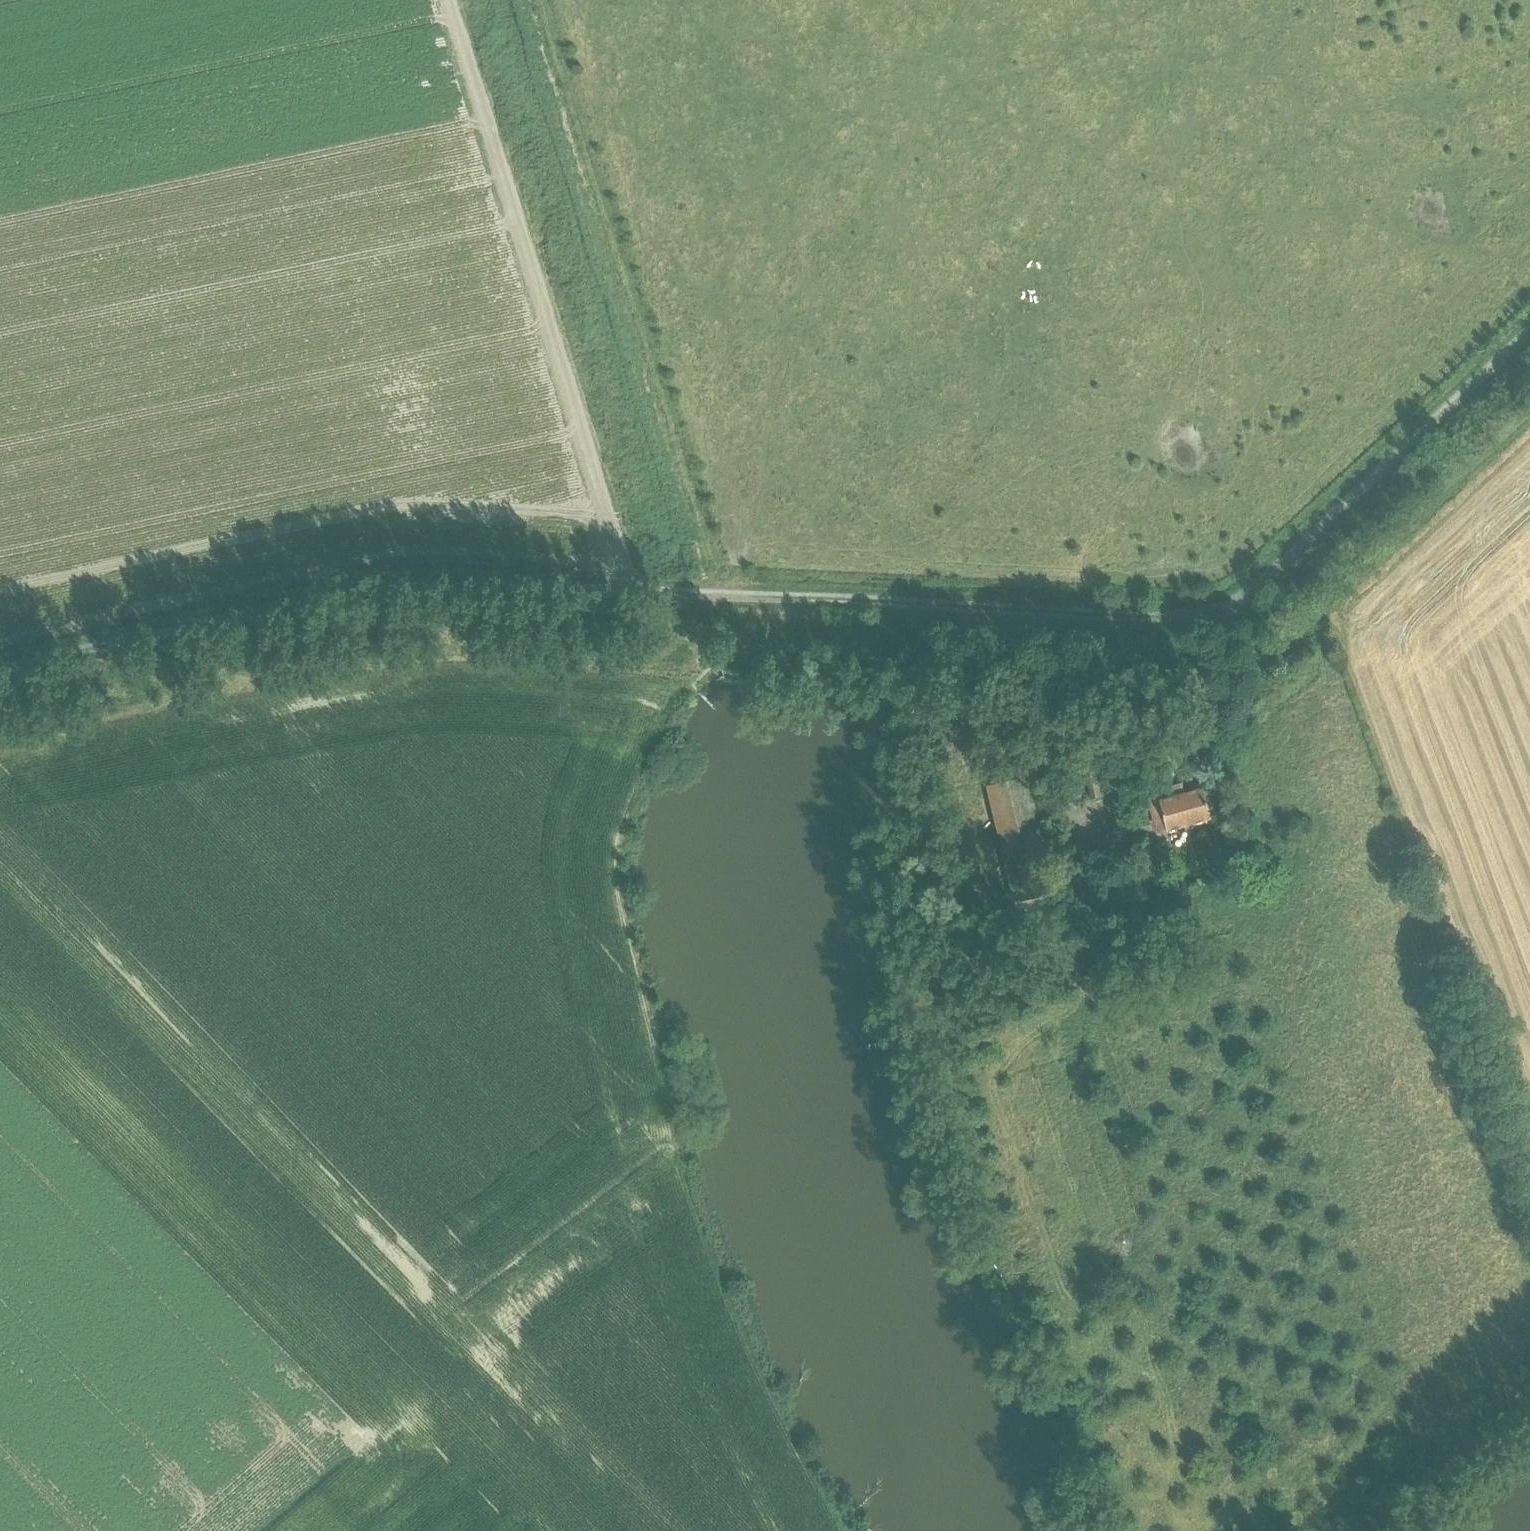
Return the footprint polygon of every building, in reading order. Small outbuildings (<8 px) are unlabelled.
[(1014,900),(1053,891),(1026,774),(986,783),(1014,900)] [(1156,834),(1211,818),(1202,787),(1142,804),(1144,810),(1149,809),(1156,834)] [(1126,820),(1112,823),(1117,845),(1131,842),(1152,837),(1148,816),(1126,820)]
